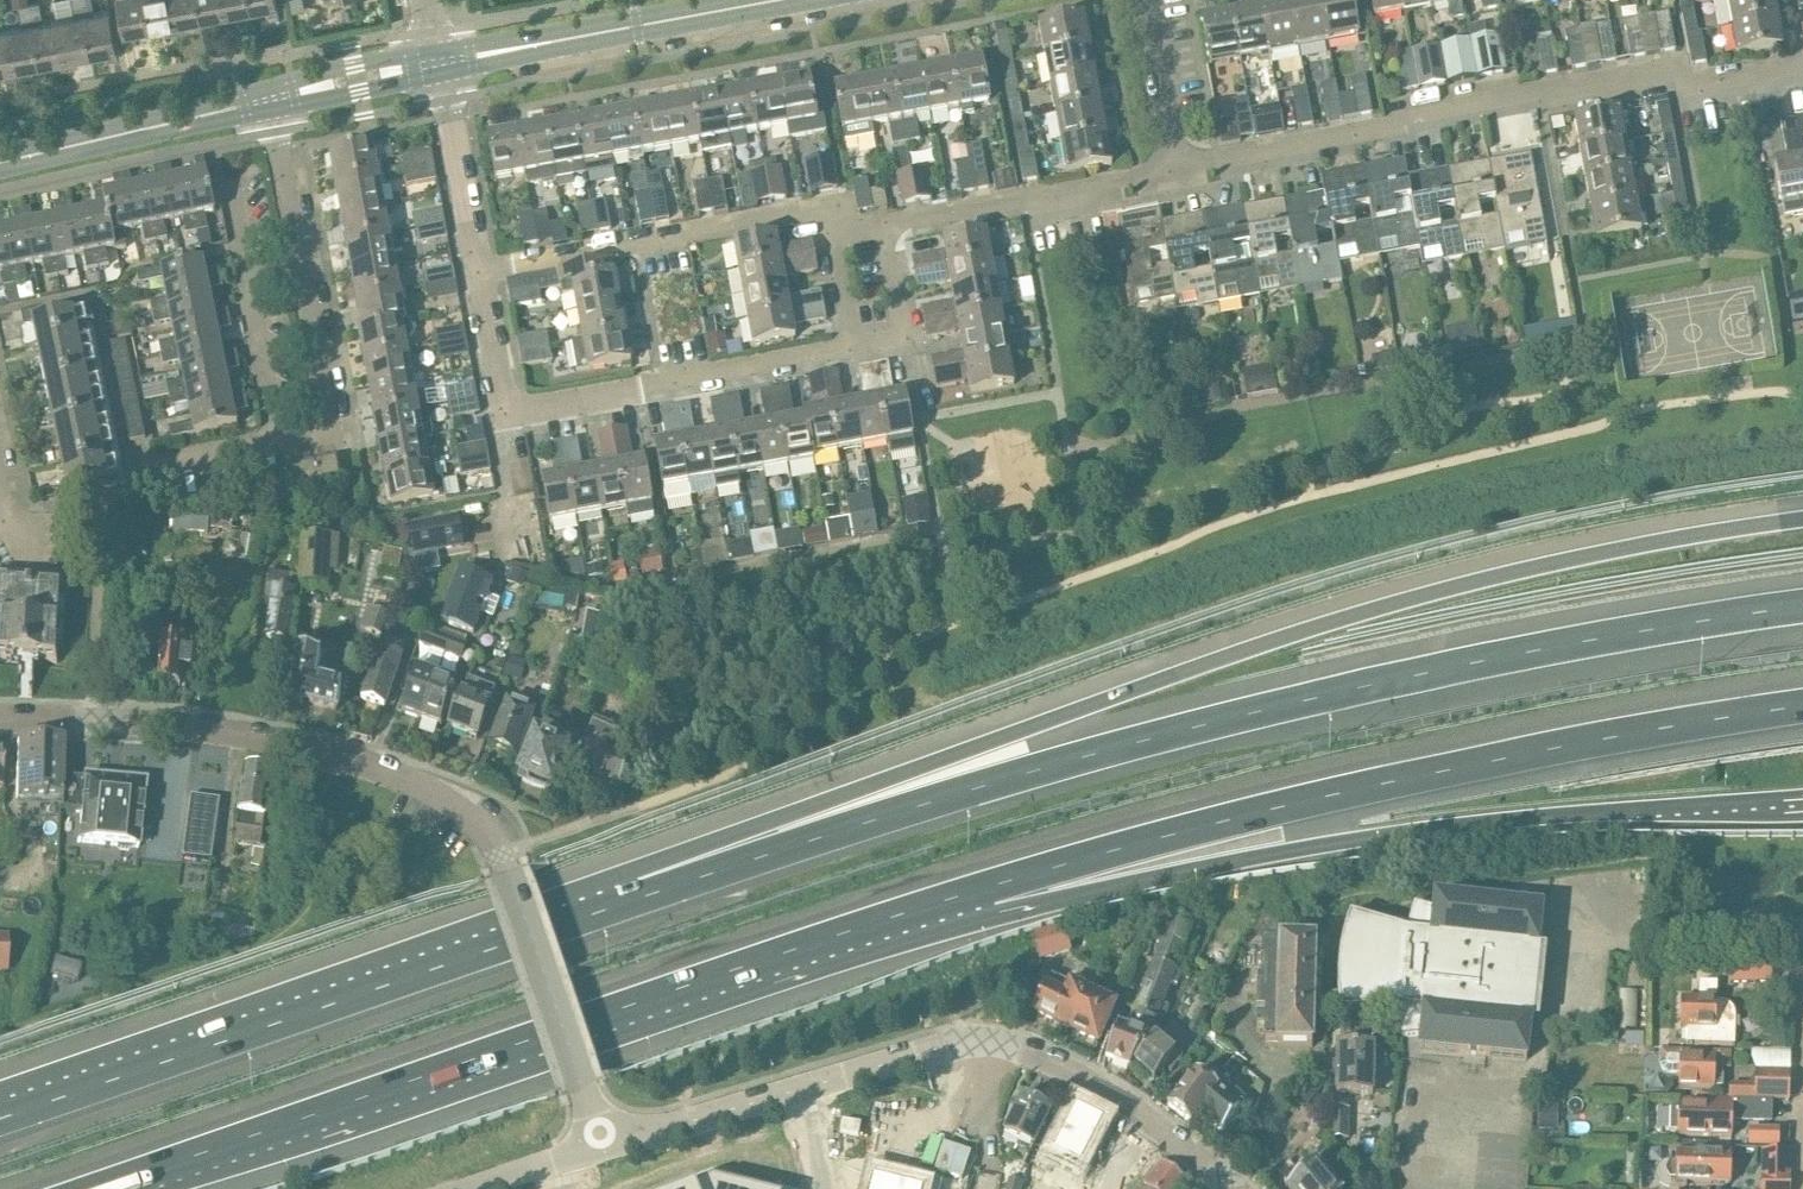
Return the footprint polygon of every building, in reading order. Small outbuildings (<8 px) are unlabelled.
[(57,18),(67,67),(77,65),(76,56),(90,54),(80,0),(69,0),(72,15),(57,18)] [(90,54),(105,51),(106,60),(118,57),(109,8),(93,11),(91,0),(80,0),(90,54)] [(125,40),(136,38),(134,29),(148,27),(143,0),(118,0),(125,40)] [(148,27),(163,24),(165,33),(176,31),(170,0),(143,0),(148,27)] [(176,31),(187,29),(185,20),(199,17),(196,0),(170,0),(176,31)] [(199,17),(214,15),(215,23),(226,21),(223,0),(196,0),(199,17)] [(226,21),(238,19),(236,10),(250,7),(249,0),(223,0),(226,21)] [(250,7),(265,5),(267,14),(278,12),(275,0),(249,0),(250,7)] [(1328,42),(1320,0),(1311,0),(1291,4),(1299,48),(1328,42)] [(1328,42),(1358,37),(1351,0),(1320,0),(1328,42)] [(1404,12),(1401,0),(1371,0),(1374,18),(1404,12)] [(1433,7),(1432,0),(1401,0),(1404,12),(1433,7)] [(1433,7),(1451,4),(1454,21),(1466,18),(1463,1),(1463,0),(1432,0),(1433,7)] [(1483,12),(1502,9),(1500,0),(1480,0),(1483,12)] [(1732,26),(1777,17),(1774,0),(1727,0),(1732,26)] [(38,1),(28,3),(39,63),(54,60),(55,69),(67,67),(57,18),(42,21),(38,1)] [(22,25),(6,28),(15,76),(26,74),(25,65),(39,63),(28,3),(18,5),(22,25)] [(1698,32),(1692,3),(1681,5),(1686,35),(1698,32)] [(1291,4),(1262,9),(1270,53),(1299,48),(1291,4)] [(1241,58),(1270,53),(1262,9),(1233,14),(1241,58)] [(1669,13),(1653,16),(1660,53),(1676,51),(1669,13)] [(1210,64),(1241,58),(1233,14),(1202,20),(1210,64)] [(1783,49),(1777,17),(1732,26),(1737,57),(1783,49)] [(1040,27),(1046,57),(1090,49),(1085,19),(1040,27)] [(1631,59),(1646,56),(1638,19),(1624,21),(1631,59)] [(1005,24),(995,26),(997,34),(1007,33),(1005,24)] [(1617,61),(1610,24),(1594,27),(1602,65),(1617,61)] [(2,69),(4,78),(15,76),(6,28),(0,29),(0,70),(2,69)] [(1587,67),(1579,30),(1565,33),(1572,70),(1587,67)] [(996,35),(1002,65),(1014,63),(1008,32),(1007,33),(997,34),(996,35)] [(1701,32),(1698,32),(1686,35),(1692,66),(1707,63),(1701,32)] [(1470,41),(1477,78),(1507,73),(1500,35),(1470,41)] [(1558,72),(1550,35),(1536,38),(1544,75),(1558,72)] [(1470,41),(1441,47),(1448,83),(1477,78),(1470,41)] [(1448,83),(1441,47),(1441,46),(1411,52),(1418,89),(1448,83)] [(1046,57),(1051,86),(1095,78),(1090,49),(1046,57)] [(1418,89),(1411,52),(1396,54),(1403,92),(1418,89)] [(982,61),(953,66),(962,115),(975,113),(973,106),(990,102),(988,93),(984,68),(982,61)] [(1002,65),(1007,94),(1019,92),(1014,63),(1002,65)] [(962,115),(953,66),(924,72),(931,113),(960,108),(962,115)] [(995,66),(984,68),(988,93),(999,91),(995,66)] [(931,113),(924,72),(895,77),(907,144),(921,141),(916,116),(931,113)] [(865,83),(873,124),(888,122),(893,146),(907,144),(895,77),(865,83)] [(1350,79),(1355,102),(1357,117),(1372,114),(1366,77),(1350,79)] [(810,78),(781,84),(789,126),(791,139),(827,132),(820,92),(819,92),(812,93),(810,78)] [(1051,86),(1057,116),(1100,107),(1095,78),(1051,86)] [(1328,122),(1342,120),(1336,82),(1321,85),(1328,122)] [(875,137),(873,124),(865,83),(835,89),(843,130),(844,130),(846,142),(875,137)] [(781,84),(752,89),(760,132),(789,126),(781,84)] [(1313,125),(1306,87),(1292,90),(1298,128),(1313,125)] [(730,137),(760,132),(752,89),(723,94),(730,137)] [(1007,94),(1012,124),(1025,122),(1019,92),(1007,94)] [(1284,130),(1277,93),(1262,96),(1269,133),(1284,130)] [(723,94),(693,100),(701,142),(730,137),(723,94)] [(1255,136),(1248,98),(1233,101),(1240,138),(1255,136)] [(664,105),(672,148),(701,142),(693,100),(664,105)] [(1669,104),(1657,106),(1662,136),(1674,134),(1669,109),(1669,104)] [(664,105),(635,111),(643,153),(672,148),(664,105)] [(1106,136),(1100,107),(1057,116),(1062,145),(1106,136)] [(606,116),(613,159),(643,153),(635,111),(606,116)] [(1575,121),(1581,151),(1625,142),(1620,113),(1575,121)] [(606,116),(576,122),(585,174),(615,169),(613,159),(606,116)] [(1802,213),(1802,161),(1795,120),(1781,123),(1788,161),(1775,163),(1783,203),(1785,216),(1802,213)] [(576,122),(547,127),(557,179),(585,174),(576,122)] [(1012,124),(1018,153),(1030,151),(1025,122),(1012,124)] [(547,127),(518,132),(526,175),(528,184),(557,179),(547,127)] [(526,175),(518,132),(488,138),(496,180),(526,175)] [(1674,134),(1662,136),(1667,164),(1679,162),(1674,134)] [(1106,136),(1062,145),(1067,174),(1111,167),(1106,136)] [(1633,141),(1625,142),(1628,155),(1635,154),(1633,141)] [(1631,171),(1628,155),(1625,142),(1581,151),(1586,180),(1631,171)] [(954,164),(955,164),(967,162),(964,145),(951,148),(954,164)] [(330,154),(336,184),(379,176),(373,147),(330,154)] [(1033,150),(1030,151),(1018,153),(1023,182),(1039,180),(1033,150)] [(432,152),(402,157),(405,171),(434,166),(432,152)] [(1531,155),(1489,163),(1496,200),(1499,216),(1503,237),(1523,233),(1526,248),(1547,244),(1531,155)] [(984,158),(970,161),(976,191),(990,189),(984,158)] [(197,175),(185,177),(197,233),(208,230),(205,215),(215,213),(204,159),(194,161),(197,175)] [(765,161),(764,161),(766,171),(777,169),(776,159),(765,161)] [(830,189),(825,159),(810,162),(815,192),(830,189)] [(764,161),(753,163),(754,173),(766,171),(764,161)] [(961,194),(976,191),(970,161),(967,162),(955,164),(961,194)] [(1406,162),(1363,169),(1370,206),(1373,222),(1377,243),(1397,239),(1400,254),(1419,250),(1421,250),(1407,178),(1409,178),(1406,162)] [(1685,192),(1679,162),(1667,164),(1673,194),(1685,192)] [(1489,163),(1449,170),(1455,208),(1458,224),(1462,244),(1482,241),(1485,255),(1505,251),(1503,237),(1499,216),(1481,220),(1478,204),(1496,200),(1489,163)] [(171,166),(162,168),(174,222),(183,220),(186,235),(197,233),(185,177),(174,179),(171,166)] [(434,166),(405,171),(407,185),(437,180),(434,166)] [(156,183),(145,185),(157,241),(168,239),(164,224),(174,222),(162,168),(153,170),(156,183)] [(766,171),(772,200),(786,197),(780,168),(777,169),(766,171)] [(912,172),(917,202),(932,199),(926,169),(912,172)] [(1363,169),(1322,177),(1325,192),(1326,192),(1333,230),(1336,246),(1337,250),(1357,247),(1360,261),(1380,258),(1377,243),(1373,222),(1355,226),(1352,209),(1370,206),(1363,169)] [(1409,178),(1407,178),(1421,250),(1419,250),(1420,252),(1443,248),(1446,263),(1465,259),(1462,244),(1458,224),(1440,227),(1437,211),(1455,208),(1449,170),(1409,178)] [(772,200),(766,171),(754,173),(752,173),(757,202),(772,200)] [(1631,171),(1586,180),(1591,209),(1636,201),(1631,171)] [(917,202),(912,172),(897,175),(902,205),(917,202)] [(1016,188),(1013,174),(996,177),(999,191),(1016,188)] [(145,244),(157,241),(145,185),(133,188),(130,175),(122,176),(133,230),(142,229),(145,244)] [(116,191),(104,194),(115,248),(115,250),(127,247),(124,232),(133,230),(122,176),(113,178),(116,191)] [(341,213),(384,205),(379,176),(336,184),(341,213)] [(722,179),(708,182),(714,211),(727,208),(722,179)] [(873,210),(867,180),(853,183),(859,213),(873,210)] [(699,213),(714,211),(708,182),(694,184),(699,213)] [(650,193),(655,222),(669,219),(664,190),(650,193)] [(1325,192),(1285,200),(1292,238),(1295,254),(1301,289),(1343,281),(1340,265),(1339,265),(1337,250),(1336,246),(1317,250),(1314,234),(1333,230),(1326,192),(1325,192)] [(1689,214),(1685,192),(1673,194),(1677,216),(1689,214)] [(655,222),(650,193),(635,195),(641,224),(655,222)] [(99,209),(87,212),(98,268),(109,266),(106,250),(115,248),(104,194),(96,196),(99,209)] [(591,203),(597,233),(611,230),(605,200),(591,203)] [(1285,200),(1244,208),(1258,282),(1278,278),(1281,292),(1301,289),(1295,254),(1276,258),(1273,242),(1292,238),(1285,200)] [(72,201),(63,203),(74,256),(84,255),(87,270),(98,268),(87,212),(75,215),(72,201)] [(1642,231),(1636,201),(1591,209),(1597,239),(1642,231)] [(57,218),(46,221),(57,276),(68,274),(65,258),(74,256),(63,203),(55,204),(57,218)] [(582,235),(597,233),(591,203),(577,206),(582,235)] [(341,213),(346,243),(389,234),(384,205),(341,213)] [(1244,208),(1203,215),(1210,253),(1213,269),(1217,289),(1237,285),(1240,300),(1260,296),(1258,282),(1244,208)] [(31,209),(22,211),(33,265),(43,263),(46,279),(57,276),(46,221),(34,223),(31,209)] [(413,215),(416,230),(445,224),(442,210),(413,215)] [(16,227),(4,230),(16,285),(27,283),(24,267),(33,265),(22,211),(13,213),(16,227)] [(533,214),(539,244),(553,241),(547,211),(533,214)] [(1134,222),(1119,224),(1132,292),(1154,288),(1156,303),(1175,299),(1176,299),(1176,297),(1170,265),(1152,268),(1149,252),(1167,249),(1162,223),(1163,223),(1161,211),(1133,216),(1134,222)] [(525,246),(539,244),(533,214),(519,216),(525,246)] [(1163,223),(1162,223),(1167,249),(1170,265),(1176,297),(1197,293),(1200,307),(1219,304),(1217,289),(1213,269),(1195,272),(1192,257),(1210,253),(1203,215),(1163,223)] [(445,224),(416,230),(419,244),(448,238),(445,224)] [(2,272),(5,287),(16,285),(4,230),(0,230),(0,272),(2,272)] [(346,243),(351,271),(394,263),(389,234),(346,243)] [(916,274),(991,260),(987,235),(944,243),(946,253),(913,260),(916,274)] [(739,270),(814,256),(812,242),(778,249),(776,238),(734,245),(739,270)] [(814,257),(739,271),(744,296),(786,288),(784,277),(817,271),(814,257)] [(991,260),(916,274),(918,288),(951,282),(953,293),(996,285),(991,260)] [(164,281),(166,291),(221,280),(219,271),(206,273),(203,261),(137,275),(139,286),(164,281)] [(575,295),(578,311),(621,303),(615,274),(613,274),(611,261),(556,271),(561,297),(575,295)] [(400,292),(394,263),(351,271),(357,300),(400,292)] [(453,268),(424,274),(427,288),(456,282),(453,268)] [(509,294),(510,294),(538,289),(535,275),(507,281),(509,294)] [(707,285),(706,277),(695,278),(696,287),(707,285)] [(168,300),(151,304),(153,316),(212,303),(209,291),(223,289),(221,280),(166,291),(168,300)] [(456,282),(427,288),(429,302),(458,296),(456,282)] [(16,285),(5,287),(8,304),(19,302),(16,285)] [(955,304),(923,310),(925,324),(1001,310),(996,285),(953,293),(955,304)] [(538,289),(510,294),(512,309),(542,303),(539,288),(538,289)] [(786,288),(744,296),(748,321),(823,307),(820,292),(788,298),(786,288)] [(400,292),(357,300),(362,329),(362,330),(405,322),(400,292)] [(1788,301),(1793,324),(1802,322),(1802,298),(1788,301)] [(83,308),(81,301),(14,315),(16,325),(23,323),(24,327),(33,325),(67,489),(97,483),(98,489),(119,485),(87,327),(95,326),(91,306),(83,308)] [(214,315),(212,303),(153,316),(155,326),(172,322),(174,331),(230,321),(228,312),(214,315)] [(578,311),(583,341),(626,333),(621,303),(578,311)] [(823,307),(748,321),(753,346),(795,338),(793,327),(825,321),(823,307)] [(1001,310),(925,324),(928,338),(961,332),(963,343),(1005,335),(1001,310)] [(715,313),(703,316),(705,328),(717,326),(715,313)] [(362,329),(360,330),(365,359),(408,351),(406,339),(412,338),(417,331),(414,320),(405,322),(362,330),(362,329)] [(1576,320),(1557,324),(1560,339),(1578,335),(1576,320)] [(176,341),(159,344),(162,355),(220,344),(218,332),(231,329),(230,321),(174,331),(176,341)] [(1557,324),(1520,330),(1523,347),(1560,339),(1557,324)] [(1475,325),(1461,328),(1466,352),(1480,350),(1475,325)] [(464,327),(435,332),(437,346),(467,341),(464,327)] [(1519,329),(1505,332),(1508,348),(1522,345),(1519,329)] [(518,338),(521,353),(550,347),(547,332),(518,338)] [(583,341),(573,343),(578,372),(589,370),(632,363),(626,333),(583,341)] [(725,335),(705,338),(709,361),(729,357),(725,335)] [(935,374),(1010,360),(1005,335),(963,343),(965,353),(933,359),(935,374)] [(1139,337),(1127,339),(1130,355),(1141,353),(1139,337)] [(146,439),(125,340),(110,343),(131,442),(146,439)] [(467,341),(437,346),(440,360),(469,355),(467,341)] [(180,363),(182,372),(238,361),(236,352),(223,355),(220,344),(162,355),(164,366),(180,363)] [(553,361),(550,347),(521,353),(524,367),(553,361)] [(365,359),(370,388),(413,380),(424,378),(422,370),(420,367),(416,364),(411,365),(408,351),(365,359)] [(1391,354),(1373,358),(1375,372),(1393,368),(1391,354)] [(1010,360),(935,374),(938,388),(971,382),(973,393),(1015,385),(1010,360)] [(168,385),(170,396),(229,384),(226,373),(240,370),(238,361),(182,372),(184,382),(168,385)] [(888,364),(873,366),(887,442),(913,437),(905,394),(893,396),(888,364)] [(865,401),(854,403),(862,446),(887,442),(873,366),(859,369),(865,401)] [(1273,367),(1256,370),(1261,395),(1278,392),(1273,367)] [(838,373),(823,375),(837,451),(862,446),(854,403),(844,405),(838,373)] [(815,410),(804,412),(805,417),(806,417),(813,455),(837,451),(823,375),(809,378),(815,410)] [(416,395),(413,380),(370,388),(375,417),(428,408),(425,393),(416,395)] [(229,384),(170,396),(172,408),(189,404),(191,413),(246,402),(245,394),(231,396),(229,384)] [(475,385),(446,390),(448,404),(478,399),(475,385)] [(1218,385),(1203,388),(1206,405),(1222,402),(1218,385)] [(788,386),(775,388),(788,465),(814,460),(813,455),(806,417),(805,417),(795,419),(788,386)] [(766,425),(757,426),(764,469),(788,465),(775,388),(760,391),(766,425)] [(739,395),(725,398),(739,474),(764,469),(756,427),(745,429),(739,395)] [(716,434),(706,435),(714,478),(716,490),(741,485),(739,474),(725,398),(710,400),(716,434)] [(478,399),(448,404),(451,418),(480,413),(478,399)] [(193,425),(170,429),(172,440),(237,427),(235,414),(248,411),(246,402),(191,413),(193,425)] [(689,404),(675,407),(690,483),(714,478),(706,435),(695,437),(689,404)] [(666,443),(655,445),(666,503),(692,498),(689,483),(690,483),(675,407),(660,410),(666,443)] [(428,408),(375,417),(381,447),(424,439),(433,438),(428,408)] [(627,431),(613,433),(627,509),(652,505),(644,461),(633,463),(627,431)] [(602,514),(627,509),(613,433),(599,436),(605,468),(594,470),(602,514)] [(424,439),(381,447),(386,475),(435,466),(433,457),(429,454),(427,455),(424,439)] [(563,443),(577,519),(602,514),(594,470),(584,472),(578,440),(563,443)] [(486,443),(457,449),(459,462),(489,457),(486,443)] [(552,523),(577,519),(563,443),(549,445),(555,478),(544,480),(552,523)] [(489,457),(459,462),(462,476),(491,471),(489,457)] [(341,481),(337,459),(286,468),(290,490),(341,481)] [(435,466),(386,475),(392,506),(435,498),(435,501),(446,499),(443,482),(437,480),(435,466)] [(493,489),(491,477),(479,479),(482,491),(493,489)] [(926,495),(904,499),(910,529),(932,525),(926,495)] [(834,507),(832,497),(824,498),(825,508),(834,507)] [(873,504),(849,509),(854,539),(878,535),(873,504)] [(132,512),(132,520),(132,524),(142,525),(143,512),(132,512)] [(209,514),(176,512),(175,530),(208,533),(209,514)] [(304,519),(283,516),(280,539),(301,542),(304,519)] [(850,518),(827,523),(831,544),(854,540),(850,518)] [(457,519),(410,528),(416,556),(462,547),(457,519)] [(823,544),(820,530),(807,533),(809,547),(823,544)] [(242,537),(239,562),(254,564),(258,539),(242,537)] [(305,537),(303,582),(328,583),(329,568),(330,539),(305,537)] [(803,538),(778,543),(780,554),(805,549),(803,538)] [(730,563),(725,539),(701,544),(702,551),(705,565),(705,567),(730,563)] [(755,558),(752,547),(742,549),(744,560),(755,558)] [(660,550),(640,553),(643,574),(663,571),(660,550)] [(702,551),(690,553),(693,567),(705,565),(702,551)] [(583,560),(577,561),(580,577),(586,576),(583,560)] [(627,582),(623,563),(612,565),(615,584),(627,582)] [(600,565),(586,567),(588,579),(602,576),(601,567),(600,565)] [(514,569),(509,582),(523,588),(528,574),(514,569)] [(454,640),(468,645),(469,645),(481,614),(492,618),(499,600),(488,596),(493,584),(460,572),(441,622),(459,628),(454,640)] [(298,579),(271,575),(266,606),(272,607),(267,638),(288,641),(298,579)] [(1,601),(0,615),(0,659),(20,660),(35,661),(57,662),(60,603),(61,589),(0,586),(0,601),(1,601)] [(567,595),(564,611),(567,612),(576,614),(579,597),(567,595)] [(382,610),(373,609),(364,636),(370,642),(379,642),(389,615),(382,610)] [(607,619),(585,614),(582,631),(604,635),(607,619)] [(389,621),(385,633),(398,638),(402,626),(389,621)] [(445,654),(451,639),(434,632),(428,648),(445,654)] [(451,639),(445,654),(462,660),(468,645),(454,640),(451,639)] [(572,640),(570,648),(584,652),(586,644),(572,640)] [(389,649),(380,645),(374,661),(375,661),(362,697),(385,706),(397,672),(383,667),(389,649)] [(194,650),(164,647),(160,687),(182,689),(183,682),(190,682),(194,650)] [(321,659),(299,654),(291,689),(284,687),(282,696),(289,698),(288,703),(335,713),(341,690),(316,684),(321,659)] [(511,657),(505,675),(519,680),(525,661),(511,657)] [(256,661),(249,662),(250,669),(257,668),(256,661)] [(359,672),(354,687),(363,690),(369,676),(359,672)] [(416,672),(402,713),(421,720),(436,679),(416,672)] [(436,679),(421,720),(441,727),(455,686),(436,679)] [(468,680),(450,730),(478,740),(496,691),(468,680)] [(535,713),(508,702),(490,745),(518,756),(535,713)] [(616,726),(596,718),(575,768),(619,786),(637,743),(613,733),(616,726)] [(580,739),(545,724),(522,777),(531,781),(529,786),(549,795),(562,766),(567,768),(580,739)] [(17,742),(17,798),(59,799),(62,799),(62,780),(63,742),(61,742),(17,742)] [(273,769),(246,765),(238,815),(239,815),(235,844),(261,847),(265,819),(266,819),(273,769)] [(82,782),(62,780),(62,799),(59,799),(58,810),(80,812),(77,843),(139,848),(140,836),(139,835),(142,799),(144,798),(145,783),(83,777),(82,782)] [(192,796),(190,811),(219,815),(221,800),(192,796)] [(190,811),(188,827),(217,831),(219,815),(190,811)] [(188,827),(186,842),(215,846),(217,831),(188,827)] [(186,842),(183,858),(211,862),(212,862),(215,846),(186,842)] [(255,850),(253,870),(263,871),(265,851),(255,850)] [(1474,893),(1473,902),(1484,903),(1485,894),(1474,893)] [(1473,902),(1436,898),(1434,913),(1417,906),(1407,930),(1351,917),(1346,934),(1341,955),(1339,978),(1339,995),(1342,1015),(1399,1007),(1401,1037),(1421,1035),(1420,1050),(1527,1061),(1539,948),(1543,909),(1484,903),(1473,902)] [(1220,903),(1212,900),(1209,910),(1217,913),(1220,903)] [(1172,917),(1153,964),(1181,975),(1186,963),(1190,965),(1199,941),(1195,939),(1200,928),(1203,912),(1191,909),(1189,902),(1174,905),(1173,917),(1172,917)] [(1150,925),(1135,918),(1128,935),(1143,941),(1150,925)] [(1060,952),(1055,939),(1041,944),(1046,957),(1060,952)] [(1259,1008),(1258,1027),(1267,1027),(1267,1032),(1266,1033),(1266,1047),(1268,1047),(1275,1047),(1279,1047),(1314,1048),(1315,990),(1316,944),(1314,944),(1264,943),(1263,967),(1263,983),(1259,983),(1259,990),(1259,994),(1259,1008)] [(54,958),(50,974),(79,982),(83,966),(54,958)] [(1153,964),(1135,1012),(1157,1021),(1159,1016),(1165,1019),(1169,1009),(1162,1006),(1171,983),(1177,986),(1181,975),(1153,964)] [(1771,965),(1732,966),(1732,985),(1771,984),(1771,965)] [(1072,1032),(1090,996),(1082,992),(1086,983),(1073,977),(1070,985),(1053,977),(1035,1014),(1072,1032)] [(1717,984),(1699,983),(1699,1000),(1682,999),(1681,1029),(1688,1029),(1688,1044),(1734,1046),(1734,1017),(1734,1012),(1732,1008),(1727,1004),(1722,1002),(1717,1002),(1717,984)] [(1119,986),(1114,998),(1123,1002),(1128,990),(1119,986)] [(1637,993),(1622,992),(1620,1029),(1636,1030),(1637,993)] [(1090,996),(1072,1032),(1099,1044),(1116,1008),(1090,996)] [(1209,1016),(1197,1010),(1187,1032),(1199,1037),(1209,1016)] [(1135,1012),(1126,1035),(1148,1044),(1149,1043),(1155,1027),(1161,1029),(1165,1019),(1159,1016),(1157,1021),(1135,1012)] [(1338,1047),(1337,1094),(1373,1094),(1374,1048),(1380,1048),(1380,1027),(1360,1026),(1343,1026),(1342,1047),(1338,1047)] [(1148,1044),(1126,1035),(1118,1032),(1106,1061),(1130,1070),(1148,1044)] [(1772,1038),(1772,1049),(1785,1049),(1785,1038),(1772,1038)] [(1175,1056),(1155,1040),(1135,1066),(1155,1082),(1166,1067),(1171,1071),(1182,1058),(1176,1054),(1175,1056)] [(1708,1053),(1661,1051),(1661,1066),(1661,1067),(1663,1070),(1664,1071),(1666,1073),(1668,1073),(1680,1074),(1679,1088),(1714,1089),(1715,1059),(1708,1059),(1708,1053)] [(1759,1056),(1758,1070),(1789,1071),(1789,1056),(1759,1056)] [(1244,1066),(1235,1058),(1224,1071),(1233,1079),(1244,1066)] [(1219,1096),(1226,1087),(1203,1068),(1191,1083),(1190,1082),(1185,1087),(1186,1088),(1178,1098),(1176,1097),(1173,1101),(1174,1102),(1170,1106),(1192,1124),(1200,1113),(1201,1114),(1217,1095),(1219,1096)] [(1790,1071),(1789,1071),(1758,1070),(1758,1087),(1729,1087),(1729,1099),(1789,1100),(1790,1071)] [(1258,1081),(1252,1089),(1261,1096),(1264,1086),(1258,1081)] [(1217,1095),(1201,1114),(1223,1132),(1240,1112),(1239,1111),(1245,1103),(1226,1087),(1219,1096),(1217,1095)] [(1052,1111),(1023,1097),(1005,1135),(1021,1142),(1012,1161),(1025,1167),(1052,1111)] [(1733,1102),(1690,1100),(1690,1107),(1679,1106),(1679,1110),(1671,1110),(1670,1132),(1678,1132),(1678,1136),(1731,1138),(1733,1102)] [(1346,1104),(1332,1104),(1332,1138),(1346,1138),(1346,1104)] [(1051,1126),(1038,1152),(1053,1160),(1056,1155),(1063,1158),(1082,1168),(1105,1121),(1077,1107),(1065,1133),(1051,1126)] [(1557,1107),(1540,1107),(1539,1129),(1556,1129),(1557,1107)] [(1280,1112),(1271,1122),(1278,1128),(1287,1119),(1280,1112)] [(862,1126),(843,1123),(840,1136),(859,1139),(862,1126)] [(1749,1131),(1749,1147),(1779,1148),(1780,1131),(1749,1131)] [(1549,1149),(1537,1148),(1537,1165),(1548,1165),(1549,1149)] [(1731,1150),(1711,1149),(1711,1154),(1677,1153),(1677,1164),(1669,1164),(1667,1164),(1665,1165),(1663,1166),(1661,1168),(1659,1170),(1658,1173),(1658,1175),(1658,1178),(1659,1181),(1660,1183),(1662,1185),(1664,1186),(1666,1187),(1669,1187),(1684,1188),(1685,1183),(1730,1184),(1731,1150)] [(1762,1150),(1762,1188),(1792,1188),(1792,1151),(1762,1150)] [(1163,1163),(1145,1188),(1147,1188),(1181,1188),(1187,1181),(1163,1163)] [(1288,1188),(1339,1188),(1317,1164),(1288,1188)] [(974,1174),(955,1168),(949,1188),(970,1188),(974,1174)] [(1370,1169),(1369,1182),(1383,1183),(1384,1170),(1370,1169)] [(872,1188),(931,1188),(934,1178),(905,1171),(901,1186),(875,1180),(872,1188)] [(1010,1180),(1007,1188),(1022,1188),(1023,1184),(1010,1180)]
